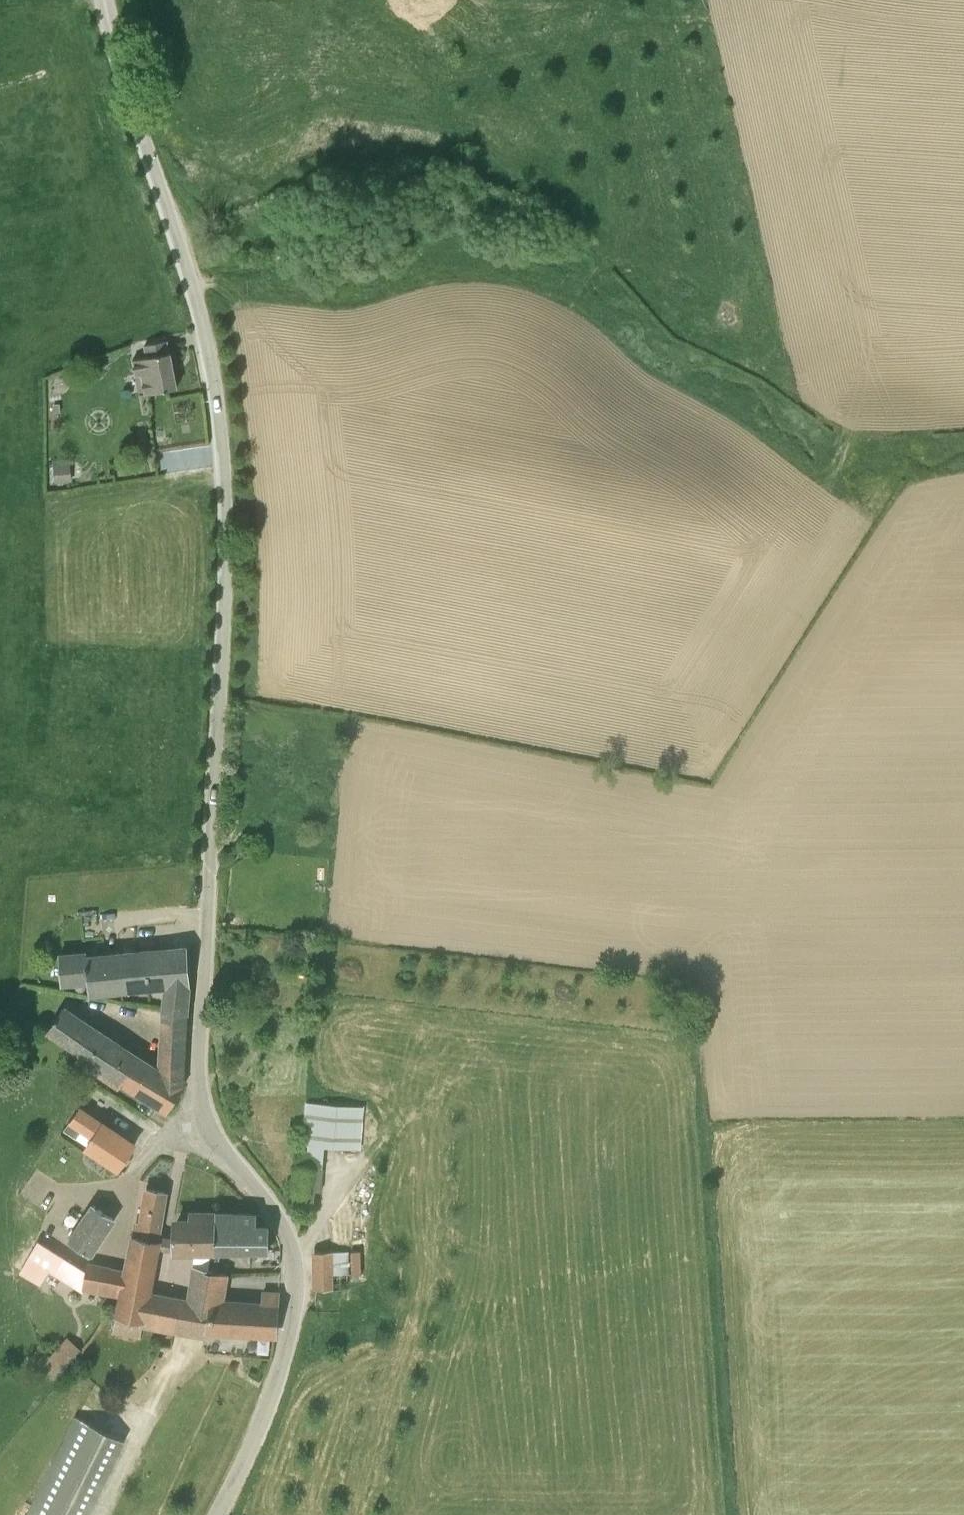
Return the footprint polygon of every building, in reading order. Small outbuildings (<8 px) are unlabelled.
[(148,392),(158,391),(177,387),(170,351),(169,351),(167,340),(147,344),(150,356),(134,360),(136,374),(143,373),(148,392)] [(54,462),(55,481),(70,480),(69,461),(54,462)] [(183,1013),(186,1013),(188,1012),(191,980),(190,964),(188,947),(119,955),(120,975),(121,988),(172,983),(170,1003),(183,1013)] [(119,955),(86,959),(86,951),(58,953),(60,980),(87,978),(88,991),(107,990),(121,987),(121,988),(120,975),(119,955)] [(183,1086),(186,1034),(184,1032),(175,1030),(165,1030),(164,1047),(163,1060),(161,1071),(157,1069),(136,1055),(62,1006),(46,1031),(79,1054),(76,1058),(117,1086),(122,1079),(166,1110),(183,1087),(183,1086)] [(297,1202),(313,1204),(314,1192),(318,1193),(323,1144),(359,1148),(363,1107),(309,1101),(297,1202)] [(135,1144),(118,1133),(80,1107),(64,1129),(77,1138),(83,1130),(93,1138),(87,1148),(118,1169),(135,1144)] [(157,1239),(162,1212),(166,1192),(147,1189),(141,1222),(136,1221),(133,1234),(131,1233),(131,1235),(162,1241),(163,1240),(157,1239)] [(91,1254),(103,1235),(114,1218),(93,1204),(82,1221),(68,1240),(91,1254)] [(213,1250),(216,1212),(192,1212),(192,1226),(174,1226),(174,1252),(213,1253),(213,1250)] [(213,1250),(249,1250),(269,1250),(268,1225),(255,1225),(256,1214),(216,1212),(213,1250)] [(88,1260),(87,1269),(83,1291),(119,1296),(120,1285),(153,1291),(162,1241),(131,1235),(131,1233),(130,1233),(123,1267),(88,1260)] [(52,1272),(62,1255),(38,1240),(19,1271),(42,1285),(50,1271),(52,1272)] [(355,1273),(366,1273),(366,1248),(355,1247),(355,1273)] [(333,1288),(333,1250),(315,1251),(315,1289),(333,1288)] [(333,1250),(333,1288),(335,1288),(348,1288),(348,1250),(333,1250)] [(209,1304),(212,1269),(193,1265),(187,1296),(153,1291),(120,1285),(119,1296),(116,1316),(112,1333),(141,1339),(144,1321),(173,1327),(177,1301),(209,1304)] [(264,1291),(263,1300),(226,1298),(230,1273),(212,1269),(209,1304),(206,1333),(207,1333),(208,1327),(276,1333),(277,1324),(279,1292),(264,1291)] [(206,1333),(209,1304),(177,1301),(173,1327),(206,1333)] [(54,1353),(68,1366),(72,1361),(82,1350),(68,1338),(56,1351),(54,1353)] [(77,1415),(91,1422),(94,1417),(96,1411),(83,1404),(77,1415)] [(27,1514),(89,1514),(126,1439),(104,1428),(91,1422),(77,1415),(76,1414),(27,1514)] [(91,1422),(104,1428),(107,1423),(94,1417),(91,1422)]
